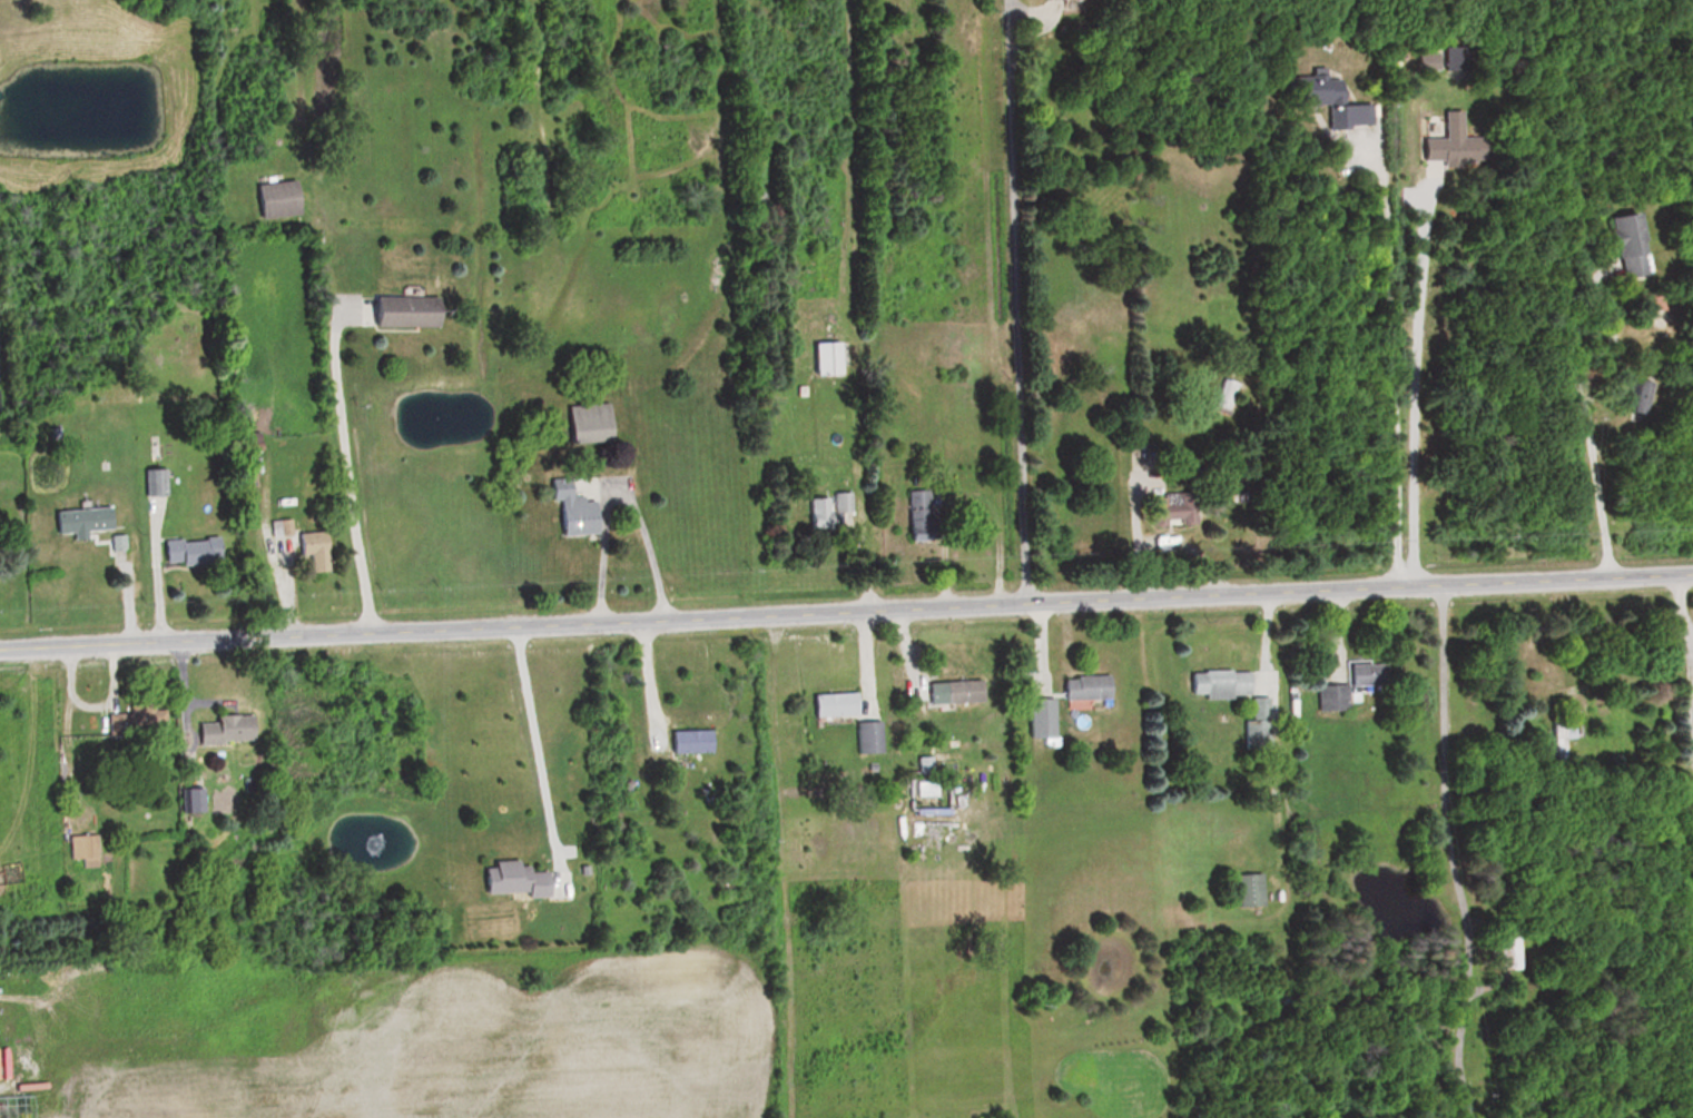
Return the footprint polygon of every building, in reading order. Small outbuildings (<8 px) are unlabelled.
[(1370,125),(1370,104),(1338,105),(1337,74),(1285,76),(1286,107),(1326,106),(1327,126),(1370,125)] [(1468,109),(1446,110),(1447,137),(1423,137),(1423,161),(1469,160),(1468,109)] [(253,186),(258,220),(296,215),(292,181),(253,186)] [(1614,278),(1641,274),(1633,212),(1607,216),(1614,278)] [(438,327),(438,297),(368,296),(368,327),(438,327)] [(839,376),(839,339),(811,339),(811,376),(839,376)] [(1249,384),(1226,380),(1221,410),(1243,414),(1249,384)] [(1647,413),(1654,384),(1634,380),(1628,408),(1647,413)] [(611,443),(611,405),(566,405),(566,443),(611,443)] [(145,468),(145,496),(165,496),(165,468),(145,468)] [(557,535),(594,534),(593,495),(568,496),(568,478),(548,479),(548,500),(557,500),(557,535)] [(852,512),(852,492),(833,492),(833,512),(852,512)] [(1194,527),(1194,497),(1150,497),(1150,527),(1194,527)] [(808,498),(808,524),(829,524),(829,498),(808,498)] [(109,507),(51,510),(52,533),(111,530),(109,507)] [(270,521),(270,535),(290,535),(290,521),(270,521)] [(328,571),(326,531),(295,533),(296,555),(308,554),(309,572),(328,571)] [(162,538),(162,561),(219,561),(219,538),(162,538)] [(1347,710),(1347,687),(1386,686),(1386,661),(1349,661),(1349,684),(1316,685),(1316,710),(1347,710)] [(1251,697),(1251,670),(1190,670),(1190,697),(1251,697)] [(1110,675),(1061,675),(1061,699),(1110,699),(1110,675)] [(981,680),(925,682),(926,704),(982,702),(981,680)] [(811,693),(811,715),(854,715),(854,693),(811,693)] [(1027,737),(1054,737),(1054,698),(1027,698),(1027,737)] [(164,704),(128,704),(128,725),(164,724),(164,704)] [(196,716),(196,743),(251,743),(251,716),(196,716)] [(1264,720),(1245,721),(1246,738),(1265,737),(1264,720)] [(855,751),(878,751),(878,721),(855,721),(855,751)] [(1568,739),(1575,739),(1574,721),(1551,721),(1551,763),(1568,763),(1568,739)] [(711,752),(711,730),(668,730),(668,752),(711,752)] [(182,809),(199,809),(199,789),(182,789),(182,809)] [(67,834),(67,858),(81,858),(81,866),(96,866),(96,834),(67,834)] [(544,870),(529,870),(529,861),(480,862),(481,895),(544,894),(544,870)] [(1266,907),(1266,874),(1238,874),(1238,907),(1266,907)] [(1527,970),(1527,938),(1492,938),(1492,970),(1527,970)]
